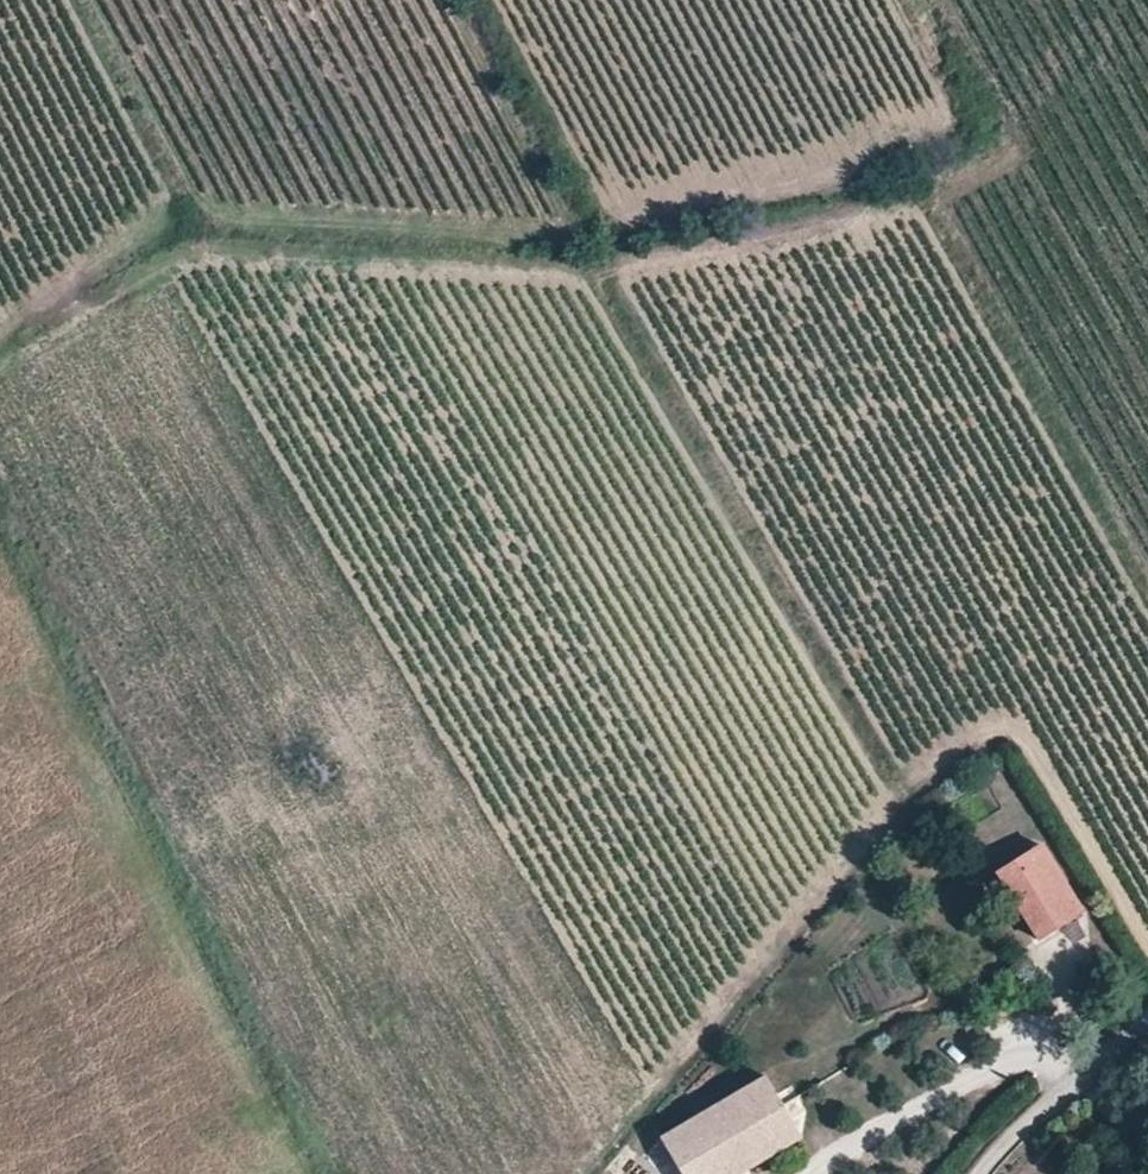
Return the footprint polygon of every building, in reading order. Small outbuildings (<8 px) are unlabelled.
[(1012,846),(1021,841),(1015,831),(1006,836),(1012,846)] [(1044,942),(1087,915),(1045,848),(1002,875),(1034,926),(1044,942)] [(1135,1072),(1147,1083),(1147,1056),(1135,1072)] [(768,1081),(662,1139),(681,1173),(746,1173),(803,1143),(768,1081)]
